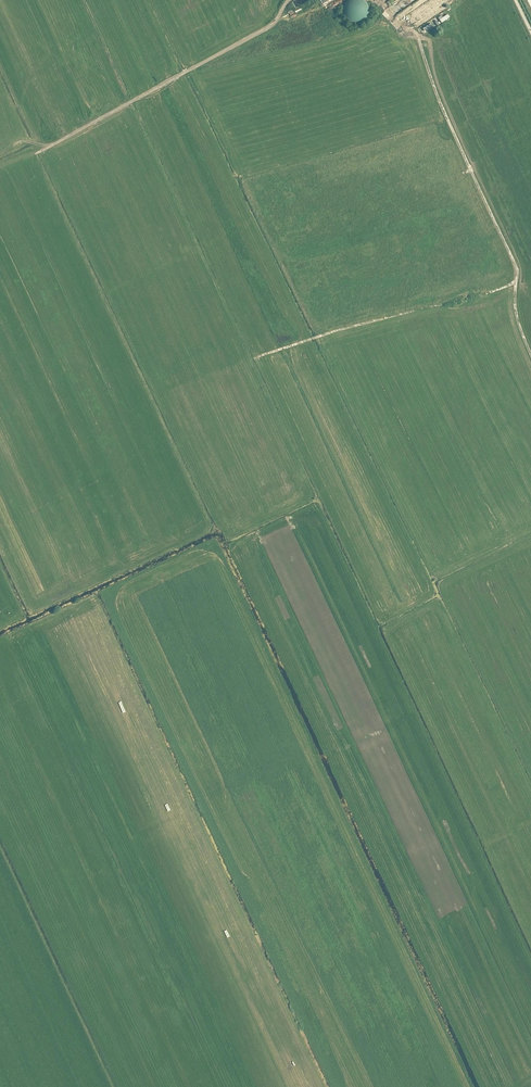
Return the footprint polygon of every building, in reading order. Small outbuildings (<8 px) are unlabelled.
[(347,2),(345,4),(344,7),(344,11),(345,15),(347,18),(349,21),(353,22),(356,23),(360,22),(363,21),(365,19),(368,16),(368,12),(369,7),(367,4),(365,1),(364,0),(349,0),(347,2)] [(391,3),(395,10),(412,0),(395,0),(391,3)] [(414,21),(446,0),(429,0),(409,13),(414,21)]
